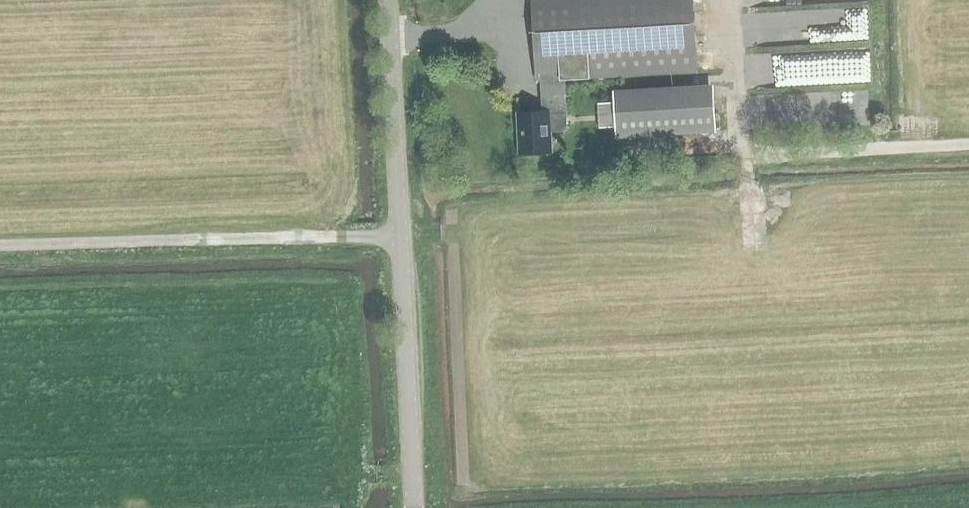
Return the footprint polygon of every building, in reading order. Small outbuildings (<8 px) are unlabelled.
[(520,153),(550,151),(549,131),(561,131),(567,124),(566,111),(564,79),(697,72),(693,0),(532,0),(536,81),(540,80),(542,111),(518,113),(520,153)] [(868,34),(867,5),(849,6),(850,35),(868,34)] [(713,86),(613,92),(616,136),(716,130),(713,86)]
